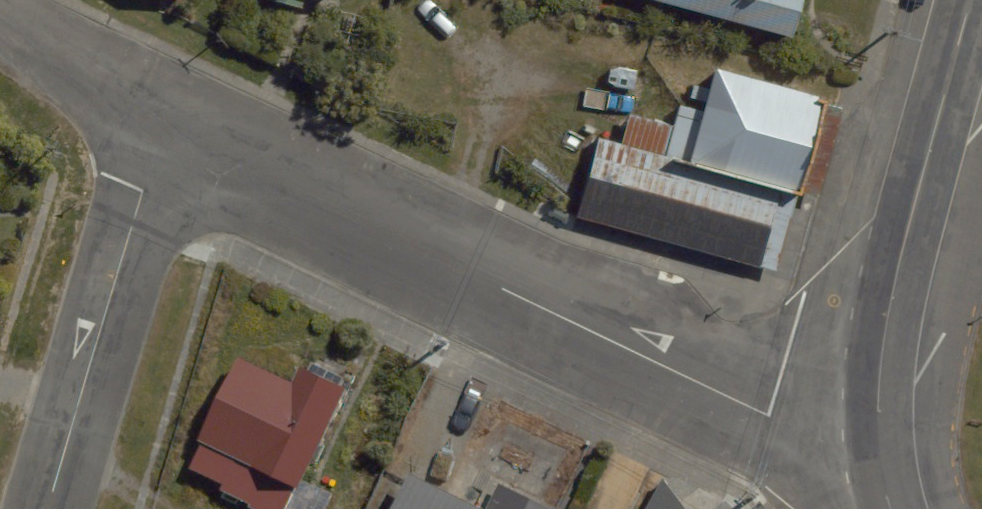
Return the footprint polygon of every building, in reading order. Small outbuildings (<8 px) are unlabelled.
[(794,38),(805,0),(653,0),(794,38)] [(799,193),(826,101),(718,70),(692,162),(799,193)] [(762,266),(783,191),(599,141),(578,216),(762,266)] [(238,359),(199,440),(202,442),(189,468),(222,484),(219,490),(248,504),(247,507),(251,508),(284,508),(341,389),(302,371),(294,386),(238,359)] [(408,473),(390,508),(484,508),(408,473)] [(663,480),(647,508),(685,508),(663,480)] [(498,482),(485,508),(554,508),(498,482)]
